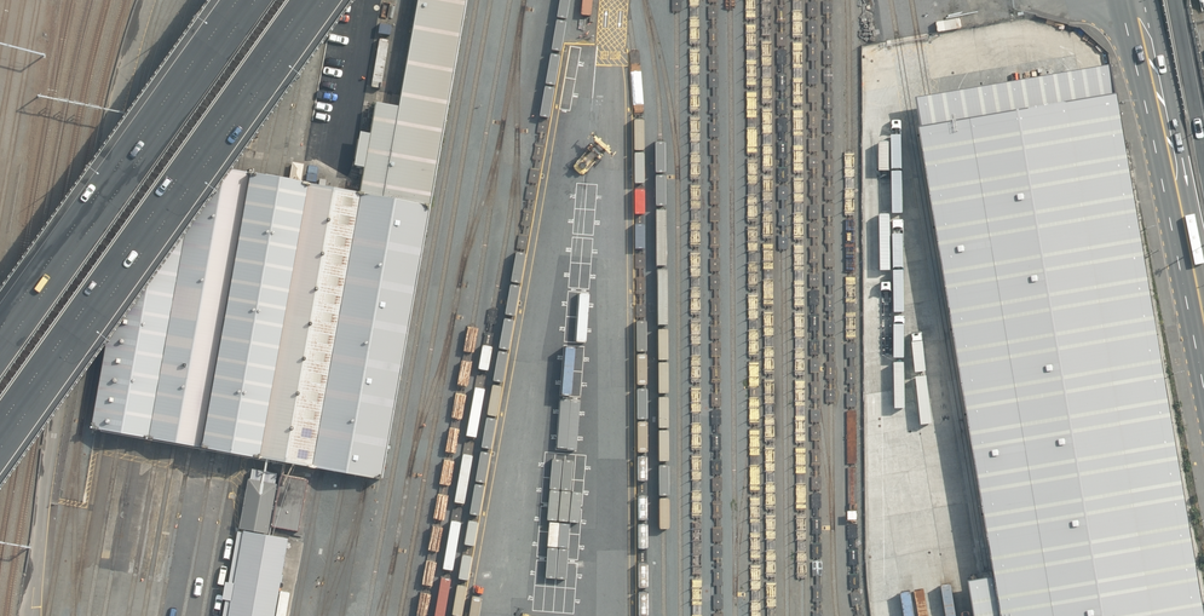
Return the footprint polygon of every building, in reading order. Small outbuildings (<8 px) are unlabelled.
[(464,0),(413,0),(395,109),(388,108),(373,105),(357,191),(282,178),(264,175),(241,171),(224,168),(206,165),(185,161),(168,158),(153,156),(136,153),(125,212),(88,430),(105,433),(121,435),(136,438),(157,441),(174,444),(191,447),(214,451),(231,454),(323,470),(345,473),(367,477),(382,480),(464,0)] [(1111,65),(1070,72),(958,91),(928,96),(917,98),(922,127),(921,127),(997,574),(993,575),(992,572),(987,572),(982,573),(983,577),(970,579),(976,615),(1203,615),(1203,590),(1138,208),(1119,94),(1116,94),(1111,65)] [(309,479),(281,474),(279,485),(273,484),(275,474),(251,470),(225,615),(276,615),(291,537),(270,533),(271,527),(299,532),(309,479)]
